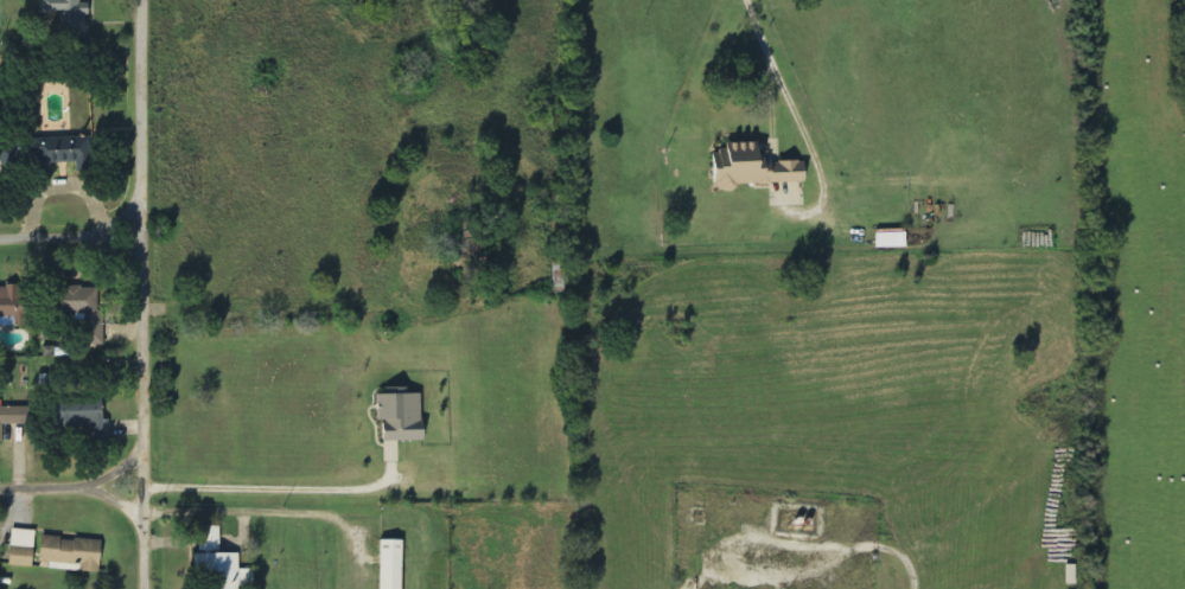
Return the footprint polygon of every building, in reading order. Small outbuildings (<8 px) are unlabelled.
[(41,15),(60,15),(60,33),(88,32),(87,3),(81,3),(81,0),(40,0),(41,15)] [(90,163),(90,137),(34,138),(34,148),(0,148),(0,169),(15,169),(15,160),(22,160),(22,171),(52,171),(52,163),(90,163)] [(737,185),(805,184),(804,162),(765,163),(765,156),(758,156),(758,143),(726,144),(726,152),(713,153),(714,191),(737,191),(737,185)] [(906,231),(876,231),(876,249),(907,248),(906,231)] [(15,318),(15,327),(25,327),(24,287),(0,287),(0,318),(15,318)] [(102,346),(101,288),(62,288),(62,314),(87,314),(88,346),(102,346)] [(377,391),(378,423),(382,423),(383,443),(423,442),(422,395),(409,395),(409,390),(377,391)] [(110,436),(109,421),(102,421),(102,401),(56,402),(57,437),(110,436)] [(3,443),(3,426),(24,425),(23,408),(0,408),(0,443),(3,443)] [(220,528),(200,527),(199,552),(220,552),(220,528)] [(36,532),(13,529),(9,566),(32,569),(36,532)] [(49,571),(100,573),(101,540),(41,538),(40,563),(49,563),(49,571)] [(380,541),(380,588),(402,588),(403,541),(380,541)] [(195,555),(195,575),(211,575),(211,588),(240,588),(240,587),(254,587),(254,570),(239,570),(239,555),(195,555)] [(1066,586),(1076,586),(1076,566),(1066,566),(1066,586)]
